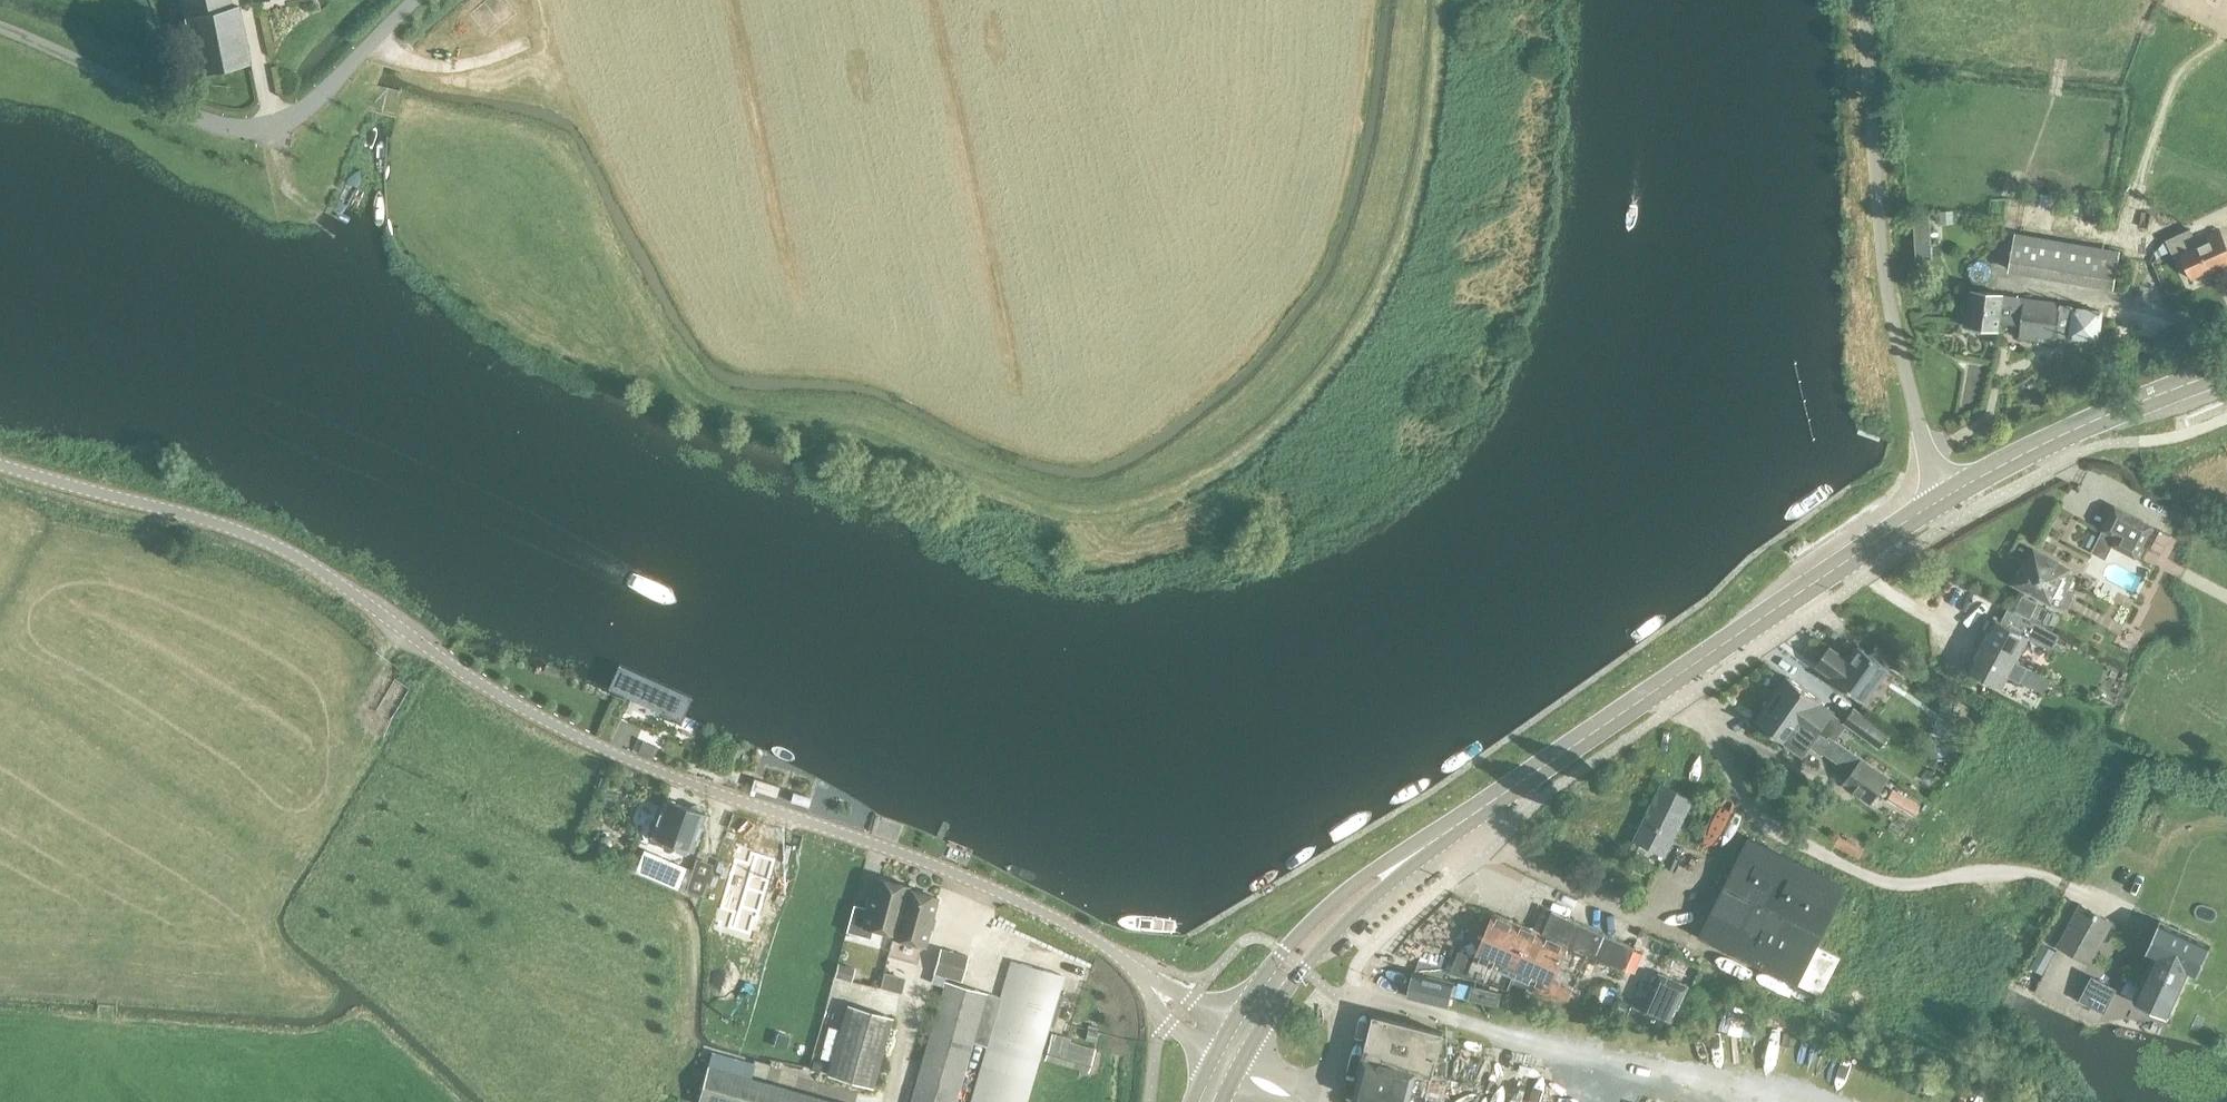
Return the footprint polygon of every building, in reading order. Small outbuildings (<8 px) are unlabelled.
[(231,9),(229,0),(180,0),(184,19),(231,9)] [(239,7),(231,9),(184,19),(195,71),(250,59),(239,7)] [(1950,209),(1938,209),(1939,221),(1950,221),(1950,209)] [(1930,212),(1914,213),(1917,259),(1933,258),(1930,212)] [(2189,230),(2165,240),(2153,252),(2155,257),(2169,251),(2173,259),(2180,255),(2189,277),(2215,266),(2217,269),(2226,264),(2226,248),(2219,230),(2207,236),(2209,242),(2197,247),(2189,230)] [(2111,288),(2117,252),(2011,235),(2006,270),(2111,288)] [(1990,270),(1990,269),(1990,267),(1989,265),(1988,264),(1986,263),(1985,262),(1983,261),(1981,260),(1979,260),(1977,261),(1975,261),(1974,262),(1972,264),(1971,265),(1970,267),(1970,269),(1970,271),(1970,273),(1970,274),(1971,276),(1972,278),(1974,279),(1975,280),(1977,281),(1979,281),(1981,281),(1983,280),(1985,280),(1986,279),(1988,277),(1989,276),(1990,274),(1990,272),(1990,270)] [(2069,338),(2074,306),(1971,292),(1967,325),(1997,330),(1998,323),(2020,326),(2019,337),(2054,342),(2055,336),(2069,338)] [(2071,334),(2101,339),(2106,308),(2076,303),(2071,334)] [(2136,558),(2150,531),(2142,526),(2145,523),(2116,507),(2103,531),(2116,538),(2112,546),(2113,546),(2115,542),(2137,554),(2135,558),(2136,558)] [(2052,603),(2053,602),(2063,608),(2067,608),(2070,606),(2074,599),(2074,595),(2072,591),(2068,589),(2075,575),(2034,555),(2029,565),(2024,563),(2014,584),(2052,603)] [(2021,595),(2013,610),(2027,617),(2035,602),(2021,595)] [(2052,649),(2059,635),(2008,607),(2000,622),(1994,619),(1980,644),(2012,661),(2013,660),(2026,635),(2052,649)] [(2039,673),(2013,660),(2012,661),(1980,644),(1967,670),(1999,687),(2006,674),(2042,692),(2049,678),(2039,673)] [(1888,669),(1857,646),(1852,655),(1848,661),(1829,647),(1817,663),(1837,678),(1836,680),(1852,692),(1866,702),(1888,669)] [(620,671),(612,690),(648,707),(673,717),(681,695),(620,671)] [(1773,699),(1773,700),(1819,732),(1831,714),(1820,706),(1823,702),(1787,677),(1773,699)] [(1843,783),(1870,802),(1889,775),(1829,736),(1827,738),(1819,732),(1773,700),(1758,722),(1790,743),(1804,753),(1811,743),(1850,772),(1843,783)] [(1881,749),(1891,734),(1855,709),(1845,724),(1881,749)] [(651,756),(656,745),(643,740),(639,751),(651,756)] [(1664,855),(1673,840),(1692,802),(1662,787),(1635,840),(1664,855)] [(1893,789),(1887,798),(1914,814),(1920,805),(1893,789)] [(689,807),(665,798),(651,837),(665,842),(663,846),(665,851),(670,852),(674,850),(676,846),(692,851),(705,814),(704,808),(694,805),(689,807)] [(1839,835),(1834,845),(1860,857),(1865,848),(1839,835)] [(1824,997),(1843,959),(1815,945),(1844,888),(1751,841),(1703,936),(1824,997)] [(735,849),(717,912),(722,913),(718,927),(745,935),(745,936),(750,937),(754,922),(757,922),(774,860),(735,849)] [(677,888),(685,868),(643,851),(635,870),(677,888)] [(907,890),(907,887),(877,879),(869,909),(854,905),(846,933),(871,939),(873,929),(893,934),(905,890),(907,890)] [(923,946),(936,898),(907,890),(905,890),(893,934),(893,937),(923,946)] [(2086,964),(2109,921),(2075,903),(2052,946),(2086,964)] [(1635,948),(1552,911),(1542,936),(1494,916),(1476,957),(1459,950),(1450,973),(1510,991),(1514,982),(1568,1006),(1575,991),(1572,990),(1587,955),(1625,972),(1635,948)] [(2169,1023),(2189,978),(2198,982),(2213,948),(2161,926),(2147,958),(2157,963),(2137,1009),(2169,1023)] [(962,981),(968,957),(940,950),(934,973),(962,981)] [(1062,976),(1013,962),(1003,998),(945,982),(941,999),(911,1101),(955,1101),(971,1044),(988,1049),(973,1101),(1025,1101),(1062,976)] [(851,980),(855,967),(838,963),(835,976),(851,980)] [(886,969),(882,984),(903,990),(907,975),(886,969)] [(1449,1004),(1453,983),(1413,974),(1409,996),(1449,1004)] [(1672,1024),(1687,986),(1659,975),(1644,1012),(1672,1024)] [(2104,1013),(2114,993),(2092,982),(2082,1002),(2104,1013)] [(1498,1008),(1502,993),(1473,985),(1469,1000),(1498,1008)] [(871,1088),(892,1018),(847,1005),(827,1075),(871,1088)] [(1449,1080),(1434,1076),(1445,1034),(1376,1017),(1355,1099),(1369,1101),(1443,1101),(1449,1080)] [(795,1034),(777,1027),(769,1046),(787,1054),(795,1034)] [(1096,1042),(1098,1031),(1088,1029),(1085,1039),(1096,1042)] [(1086,1076),(1092,1056),(1066,1048),(1067,1045),(1050,1040),(1043,1064),(1086,1076)] [(707,1070),(699,1101),(823,1101),(707,1070)]
